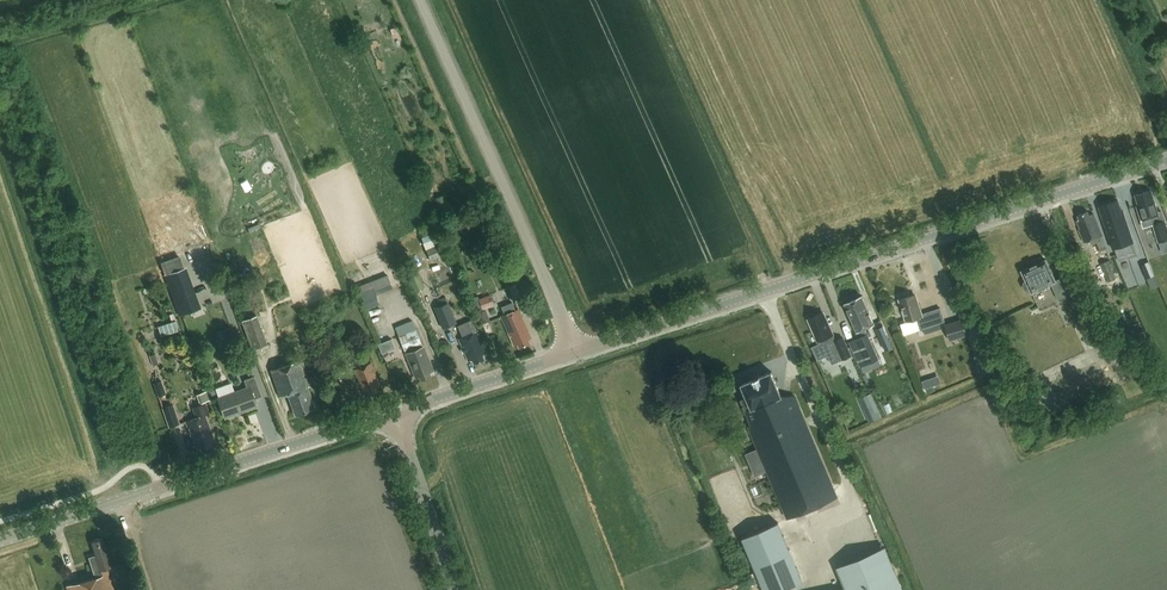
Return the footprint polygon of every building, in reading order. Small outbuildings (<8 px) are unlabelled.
[(1150,191),(1135,196),(1138,206),(1137,207),(1142,221),(1144,228),(1154,225),(1164,221),(1166,221),(1162,210),(1158,212),(1150,191)] [(443,196),(436,198),(441,213),(448,210),(443,196)] [(1113,248),(1132,242),(1123,211),(1121,212),(1118,202),(1100,207),(1113,248)] [(1079,221),(1075,222),(1079,231),(1078,231),(1083,244),(1084,243),(1091,241),(1093,244),(1097,242),(1101,251),(1107,249),(1101,236),(1102,236),(1093,214),(1089,216),(1088,212),(1078,217),(1079,221)] [(1154,225),(1160,243),(1166,240),(1166,229),(1164,221),(1154,225)] [(439,243),(425,249),(429,261),(443,255),(439,243)] [(1059,301),(1071,295),(1063,278),(1055,281),(1046,260),(1021,271),(1026,281),(1024,282),(1023,286),(1025,291),(1028,292),(1031,291),(1032,293),(1051,284),(1059,301)] [(1149,261),(1142,264),(1147,278),(1155,275),(1149,261)] [(1109,262),(1101,265),(1108,283),(1116,280),(1109,262)] [(185,267),(163,276),(179,316),(201,307),(185,267)] [(418,272),(407,277),(413,291),(424,287),(418,272)] [(387,275),(357,286),(360,293),(390,282),(387,275)] [(490,295),(479,299),(483,309),(494,306),(490,295)] [(928,312),(921,314),(915,295),(900,299),(907,321),(916,318),(920,329),(923,328),(925,333),(934,330),(928,312)] [(880,359),(866,328),(875,324),(863,297),(846,304),(858,332),(859,331),(862,337),(851,342),(862,367),(880,359)] [(448,303),(435,308),(443,329),(456,323),(448,303)] [(526,339),(530,337),(518,309),(501,317),(513,345),(517,343),(518,347),(528,343),(526,339)] [(824,311),(809,318),(814,328),(813,330),(815,333),(817,334),(820,340),(822,339),(823,342),(826,349),(833,346),(836,353),(839,351),(842,357),(843,360),(852,355),(844,337),(836,340),(835,341),(834,338),(835,338),(836,337),(824,311)] [(256,317),(243,321),(253,350),(266,346),(256,317)] [(962,319),(945,325),(950,340),(967,334),(962,319)] [(175,320),(158,326),(161,335),(178,330),(175,320)] [(470,320),(457,326),(462,337),(459,338),(463,348),(462,349),(463,353),(465,352),(469,362),(472,360),(474,363),(484,359),(482,355),(485,354),(475,331),(470,320)] [(1143,328),(1137,331),(1142,341),(1148,339),(1143,328)] [(415,330),(398,337),(415,378),(419,376),(421,380),(430,376),(429,373),(434,371),(423,346),(422,347),(415,330)] [(823,342),(812,346),(818,360),(828,355),(829,355),(826,349),(823,342)] [(833,346),(826,349),(829,355),(833,364),(843,360),(842,357),(839,351),(836,353),(833,346)] [(156,354),(149,356),(153,366),(159,363),(156,354)] [(377,387),(380,386),(366,354),(349,361),(361,387),(362,387),(364,392),(366,391),(368,395),(379,391),(377,387)] [(313,407),(315,407),(307,387),(309,386),(300,360),(270,370),(280,397),(287,394),(295,416),(314,409),(313,407)] [(342,366),(337,368),(339,375),(345,373),(342,366)] [(747,398),(741,401),(752,427),(749,428),(758,449),(747,454),(756,475),(767,471),(788,519),(838,498),(794,395),(781,395),(771,372),(742,385),(747,398)] [(933,374),(922,377),(926,391),(938,388),(933,374)] [(254,400),(262,397),(255,376),(244,380),(247,389),(218,399),(225,417),(256,406),(254,400)] [(161,381),(153,384),(157,398),(165,395),(161,381)] [(210,390),(200,393),(203,403),(213,399),(210,390)] [(872,393),(862,397),(874,422),(884,417),(872,393)] [(191,408),(195,419),(185,423),(195,449),(200,447),(201,450),(212,446),(211,443),(214,442),(204,414),(208,413),(204,403),(191,408)] [(889,403),(884,406),(888,414),(893,412),(889,403)] [(172,405),(163,408),(169,428),(178,425),(172,405)] [(741,438),(747,436),(744,428),(738,431),(741,438)] [(743,537),(765,589),(785,589),(795,586),(781,553),(790,550),(778,522),(743,537)] [(121,531),(115,533),(118,541),(123,539),(121,531)] [(112,566),(108,551),(106,552),(102,538),(92,541),(96,555),(88,557),(94,577),(66,586),(67,589),(114,589),(107,568),(112,566)] [(846,588),(847,589),(904,589),(894,568),(846,588)]
